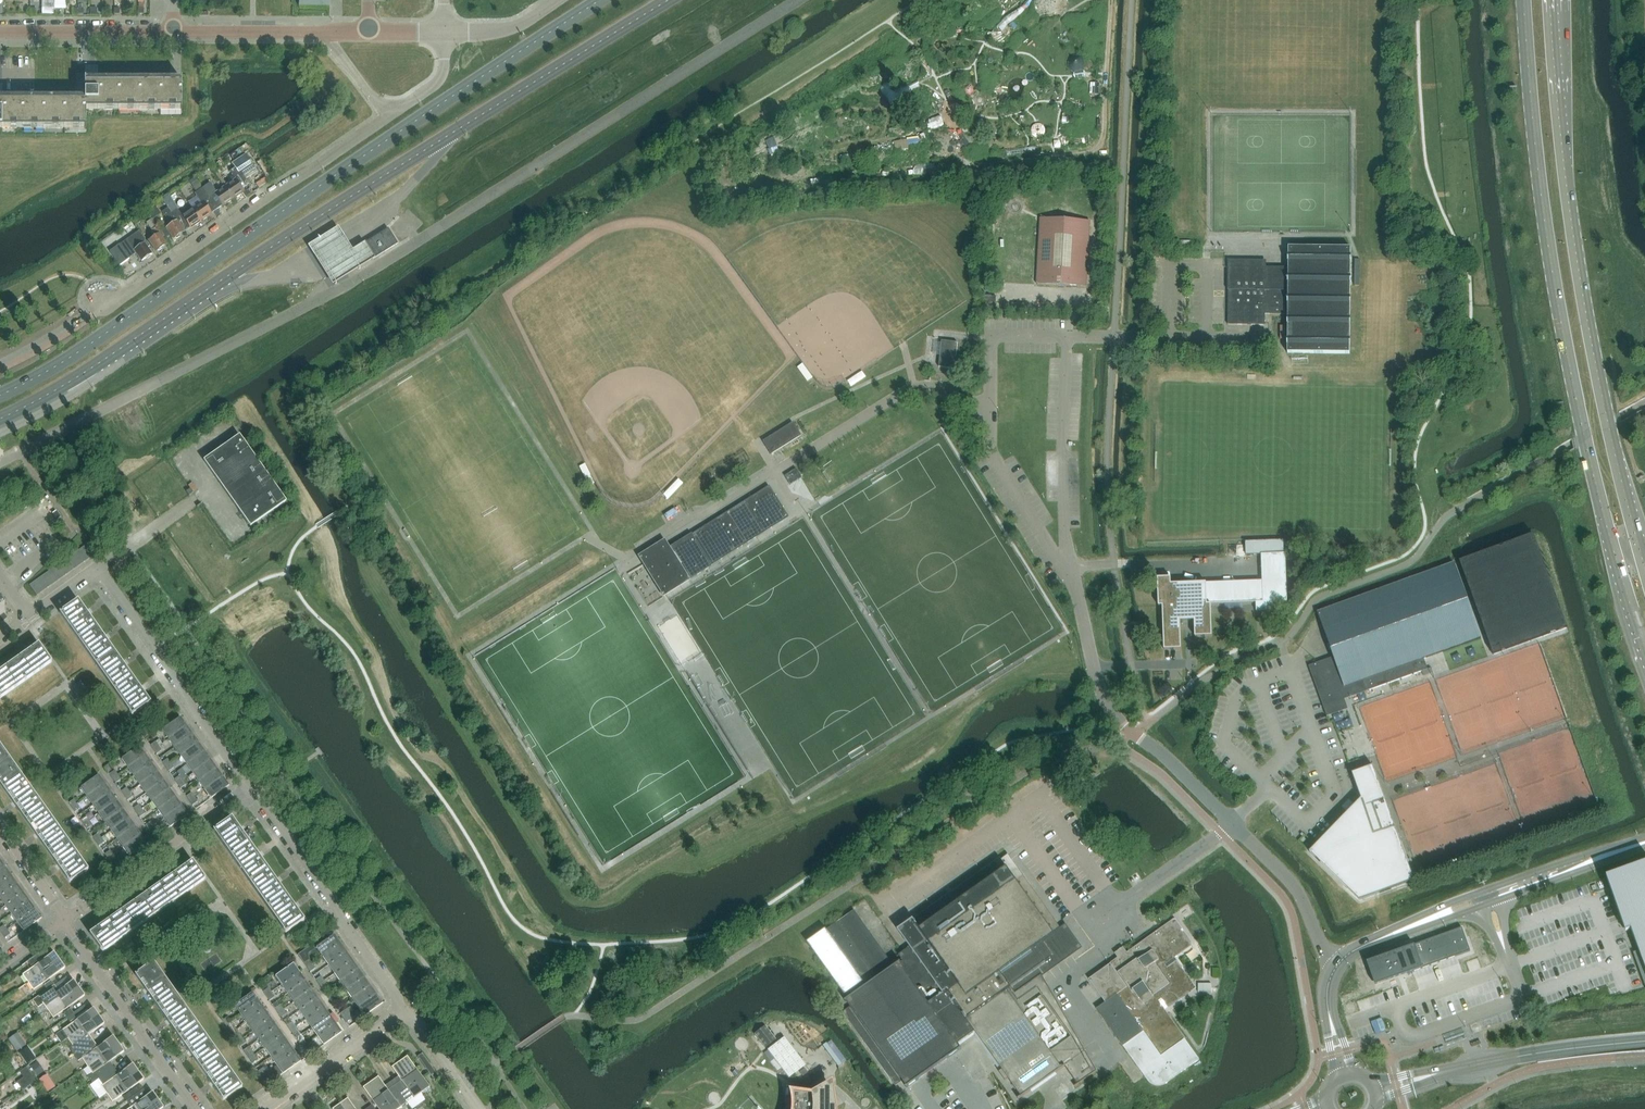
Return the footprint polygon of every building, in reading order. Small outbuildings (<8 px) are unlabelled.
[(85,128),(85,129),(86,129),(86,110),(181,110),(182,110),(182,79),(181,79),(98,80),(96,80),(91,80),(86,80),(85,80),(85,98),(2,98),(0,98),(0,128),(85,128)] [(1099,84),(1091,84),(1090,94),(1098,95),(1099,84)] [(245,154),(233,163),(236,167),(242,176),(255,167),(245,154)] [(230,172),(235,180),(225,187),(233,198),(244,191),(242,189),(243,188),(248,185),(242,176),(236,167),(230,172)] [(199,184),(194,177),(190,180),(194,187),(199,184)] [(260,188),(269,181),(266,177),(256,184),(260,188)] [(233,198),(225,187),(216,193),(210,183),(202,188),(217,210),(233,198)] [(217,210),(202,188),(194,194),(201,203),(192,209),(200,221),(217,210)] [(167,194),(161,198),(168,208),(174,204),(167,194)] [(155,206),(147,211),(153,220),(161,214),(155,206)] [(174,239),(184,232),(183,230),(180,226),(172,213),(168,208),(162,212),(171,225),(166,228),(160,232),(163,236),(167,241),(173,237),(174,239)] [(200,221),(192,209),(182,216),(177,209),(172,213),(180,226),(183,230),(189,227),(190,228),(200,221)] [(1086,287),(1090,221),(1040,218),(1037,284),(1062,285),(1086,287)] [(152,220),(146,223),(152,231),(157,227),(152,220)] [(148,241),(156,251),(167,244),(162,237),(163,236),(160,232),(157,227),(152,231),(151,231),(154,236),(148,241)] [(372,259),(397,244),(388,228),(362,244),(367,251),(372,259)] [(337,229),(308,248),(310,251),(316,260),(323,272),(331,285),(372,259),(367,251),(362,244),(351,251),(349,248),(346,242),(345,240),(340,232),(337,229)] [(150,255),(152,254),(147,248),(149,246),(140,233),(127,242),(120,247),(111,253),(119,266),(128,259),(135,254),(141,262),(146,258),(147,259),(150,257),(150,255)] [(1178,250),(1192,251),(1192,241),(1178,241),(1178,250)] [(1288,267),(1270,267),(1228,267),(1228,290),(1231,290),(1231,298),(1228,298),(1228,300),(1228,325),(1265,325),(1265,314),(1288,314),(1287,353),(1350,354),(1351,248),(1288,247),(1288,267)] [(942,341),(941,343),(940,356),(939,367),(949,368),(952,342),(942,341)] [(762,441),(770,454),(801,435),(792,422),(762,441)] [(250,526),(286,501),(239,436),(204,460),(250,526)] [(796,469),(785,476),(790,485),(801,478),(796,469)] [(711,566),(788,517),(769,486),(705,526),(691,534),(668,548),(664,540),(638,556),(663,596),(688,580),(688,581),(711,566)] [(1533,535),(1459,562),(1486,636),(1492,653),(1493,655),(1537,639),(1567,628),(1533,535)] [(87,544),(82,548),(89,558),(95,554),(87,544)] [(82,548),(77,552),(84,562),(89,558),(82,548)] [(71,555),(79,566),(84,562),(77,552),(71,555)] [(1263,602),(1256,602),(1256,603),(1256,611),(1273,611),(1273,602),(1287,601),(1285,554),(1261,554),(1261,555),(1263,602)] [(74,569),(79,566),(71,555),(66,559),(74,569)] [(68,573),(74,569),(66,559),(61,563),(68,573)] [(56,567),(63,577),(68,573),(61,563),(56,567)] [(1317,613),(1328,643),(1333,657),(1317,663),(1309,666),(1323,706),(1349,697),(1350,697),(1367,691),(1428,669),(1424,658),(1481,638),(1454,563),(1317,613)] [(58,581),(63,577),(56,567),(50,570),(58,581)] [(50,570),(45,574),(53,584),(58,581),(50,570)] [(40,578),(47,588),(53,584),(45,574),(40,578)] [(42,592),(47,588),(40,578),(35,582),(42,592)] [(1159,606),(1163,606),(1164,650),(1171,649),(1174,649),(1181,649),(1180,625),(1180,621),(1194,620),(1195,625),(1195,637),(1202,637),(1205,636),(1212,636),(1211,613),(1211,604),(1211,603),(1207,603),(1206,582),(1171,584),(1171,578),(1158,578),(1159,606)] [(37,596),(42,592),(35,582),(29,585),(37,596)] [(78,638),(96,625),(78,600),(60,613),(78,638)] [(96,625),(78,638),(96,664),(114,651),(96,625)] [(13,662),(26,680),(51,662),(39,644),(13,662)] [(114,651),(96,664),(114,690),(132,677),(114,651)] [(0,698),(26,680),(13,662),(0,671),(0,698)] [(132,677),(114,690),(132,715),(150,702),(132,677)] [(187,726),(180,717),(163,730),(169,739),(187,726)] [(169,739),(175,747),(193,735),(187,726),(169,739)] [(193,735),(175,747),(181,756),(199,743),(193,735)] [(150,745),(153,749),(158,745),(155,741),(150,745)] [(181,756),(187,764),(205,752),(199,743),(181,756)] [(22,775),(0,745),(0,784),(3,788),(22,775)] [(158,745),(153,749),(156,753),(162,750),(158,745)] [(139,746),(122,759),(128,768),(146,755),(139,746)] [(205,752),(187,764),(193,773),(211,760),(205,752)] [(146,755),(128,768),(134,776),(152,763),(146,755)] [(165,766),(170,762),(167,758),(162,762),(165,766)] [(193,773),(199,781),(217,769),(211,760),(193,773)] [(170,762),(165,766),(168,771),(174,767),(170,762)] [(152,763),(134,776),(140,785),(158,772),(152,763)] [(1349,800),(1342,807),(1347,813),(1309,852),(1359,901),(1414,881),(1373,766),(1352,774),(1361,799),(1355,805),(1349,800)] [(217,769),(199,781),(205,790),(223,777),(217,769)] [(112,778),(118,775),(115,770),(109,774),(112,778)] [(158,772),(140,785),(146,793),(164,780),(158,772)] [(22,775),(3,788),(25,820),(44,807),(22,775)] [(99,775),(81,788),(87,796),(105,784),(99,775)] [(121,779),(118,775),(112,778),(116,783),(121,779)] [(174,779),(177,783),(182,780),(179,775),(174,779)] [(205,790),(211,798),(229,786),(223,777),(205,790)] [(164,780),(146,793),(152,802),(170,789),(164,780)] [(186,784),(182,780),(177,783),(181,788),(186,784)] [(105,784),(87,796),(93,805),(111,792),(105,784)] [(121,791),(125,795),(130,792),(127,787),(121,791)] [(170,789),(152,802),(158,810),(176,797),(170,789)] [(111,792),(93,805),(99,813),(117,801),(111,792)] [(130,792),(125,795),(128,800),(133,796),(130,792)] [(186,796),(189,800),(195,797),(191,792),(186,796)] [(176,797),(158,810),(164,819),(182,806),(176,797)] [(195,797),(189,800),(193,805),(198,801),(195,797)] [(117,801),(99,813),(105,822),(123,809),(117,801)] [(133,808),(137,812),(142,809),(139,804),(133,808)] [(182,806),(164,819),(170,827),(188,815),(182,806)] [(66,838),(44,807),(25,820),(48,851),(66,838)] [(123,809),(105,822),(111,830),(129,818),(123,809)] [(142,809),(137,812),(140,817),(145,813),(142,809)] [(231,817),(213,830),(231,856),(250,843),(231,817)] [(129,818),(111,830),(117,839),(135,826),(129,818)] [(149,830),(154,826),(151,821),(145,825),(149,830)] [(135,826),(117,839),(123,847),(141,835),(135,826)] [(157,830),(154,826),(149,830),(152,834),(157,830)] [(93,836),(96,841),(101,837),(98,833),(93,836)] [(141,835),(123,847),(129,856),(147,844),(141,835)] [(66,838),(48,851),(70,882),(88,869),(66,838)] [(250,843),(231,856),(249,881),(268,868),(250,843)] [(105,853),(108,858),(113,855),(110,850),(105,853)] [(910,922),(900,930),(909,942),(911,946),(907,949),(905,951),(899,955),(903,961),(901,962),(845,1001),(846,1002),(846,1001),(850,1007),(843,1012),(864,1042),(896,1086),(903,1081),(907,1086),(906,1087),(906,1088),(909,1086),(953,1054),(962,1048),(961,1048),(960,1048),(957,1044),(975,1032),(996,1062),(999,1065),(1002,1070),(999,1072),(1005,1081),(1008,1078),(1021,1096),(1018,1098),(1018,1099),(1065,1066),(1077,1084),(1074,1086),(1075,1086),(1097,1071),(1084,1048),(1043,976),(1042,975),(1047,972),(1049,971),(1077,951),(1077,950),(1074,952),(1067,942),(1070,940),(1069,939),(1068,940),(1061,930),(1062,929),(1061,929),(1057,932),(1028,890),(1032,888),(1011,859),(1009,855),(1008,854),(1001,860),(1000,858),(953,892),(950,894),(910,922)] [(177,871),(167,879),(180,897),(192,888),(205,879),(192,861),(182,868),(179,870),(177,871)] [(1606,878),(1621,920),(1625,932),(1631,930),(1644,968),(1644,864),(1606,878)] [(0,871),(0,883),(11,876),(5,867),(0,871)] [(268,868),(249,881),(267,907),(286,894),(268,868)] [(0,883),(0,896),(17,884),(11,876),(0,883)] [(152,889),(143,896),(155,914),(168,905),(180,897),(167,879),(157,886),(155,887),(152,889)] [(0,896),(0,898),(5,905),(23,893),(17,884),(0,896)] [(23,893),(5,905),(11,914),(29,901),(23,893)] [(286,894),(267,907),(286,933),(304,920),(286,894)] [(126,907),(117,914),(130,932),(143,923),(155,914),(143,896),(131,904),(130,905),(126,907)] [(29,901),(11,914),(17,922),(35,910),(29,901)] [(35,910),(17,922),(23,931),(41,918),(35,910)] [(855,911),(854,910),(807,943),(844,994),(891,961),(890,960),(890,961),(854,911),(855,911)] [(101,925),(90,933),(103,952),(103,951),(117,941),(126,935),(129,933),(130,932),(117,914),(105,922),(105,923),(101,925)] [(1152,937),(1127,955),(1112,966),(1110,964),(1109,965),(1090,979),(1090,978),(1089,979),(1105,1002),(1096,1009),(1147,1080),(1153,1085),(1159,1086),(1166,1083),(1199,1060),(1184,1038),(1183,1039),(1155,1000),(1160,997),(1168,1008),(1169,1007),(1168,1006),(1193,988),(1176,963),(1177,962),(1176,961),(1165,969),(1162,964),(1191,944),(1192,945),(1193,944),(1184,931),(1182,932),(1180,931),(1182,929),(1175,919),(1174,920),(1175,921),(1152,937)] [(1461,928),(1367,962),(1376,985),(1469,952),(1461,928)] [(8,929),(3,933),(6,937),(11,933),(8,929)] [(340,944),(334,935),(316,948),(322,956),(340,944)] [(313,944),(298,954),(307,967),(312,963),(309,959),(308,953),(316,948),(313,944)] [(340,944),(322,956),(328,965),(346,952),(340,944)] [(22,974),(28,982),(59,960),(54,952),(22,974)] [(346,952),(328,965),(334,973),(352,961),(346,952)] [(34,957),(28,961),(31,966),(38,961),(34,957)] [(59,960),(28,982),(33,990),(65,968),(59,960)] [(352,961),(334,973),(340,982),(358,969),(352,961)] [(157,1006),(175,993),(153,962),(135,975),(157,1006)] [(312,963),(307,967),(310,972),(315,968),(312,963)] [(293,964),(275,977),(282,985),(299,973),(293,964)] [(358,969),(340,982),(346,990),(364,978),(358,969)] [(299,973),(282,985),(288,994),(305,981),(299,973)] [(316,980),(319,984),(324,980),(321,976),(316,980)] [(364,978),(346,990),(352,999),(370,986),(364,978)] [(47,990),(32,1000),(38,1008),(36,1009),(40,1015),(47,1010),(79,988),(74,980),(58,991),(54,985),(47,990)] [(47,990),(54,985),(51,980),(44,985),(47,990)] [(324,980),(319,984),(322,988),(328,985),(324,980)] [(305,981),(288,994),(294,1002),(311,990),(305,981)] [(1211,992),(1211,984),(1198,984),(1198,992),(1211,992)] [(370,986),(352,999),(358,1007),(376,995),(370,986)] [(79,988),(47,1010),(53,1018),(85,996),(79,988)] [(266,996),(271,993),(268,988),(263,992),(266,996)] [(311,990),(294,1002),(300,1011),(317,998),(311,990)] [(179,1037),(197,1024),(175,993),(157,1006),(179,1037)] [(252,993),(234,1006),(241,1014),(258,1002),(252,993)] [(274,997),(271,993),(266,996),(269,1001),(274,997)] [(331,1001),(337,998),(333,993),(328,996),(331,1001)] [(376,995),(358,1007),(364,1016),(382,1003),(376,995)] [(317,998),(300,1011),(306,1019),(323,1007),(317,998)] [(340,1002),(337,998),(331,1001),(334,1006),(340,1002)] [(258,1002),(241,1014),(247,1023),(264,1010),(258,1002)] [(278,1013),(283,1010),(280,1005),(275,1009),(278,1013)] [(323,1007),(306,1019),(312,1028),(329,1015),(323,1007)] [(61,1043),(67,1038),(99,1016),(93,1008),(55,1035),(61,1043)] [(67,1018),(74,1013),(71,1008),(64,1013),(67,1018)] [(264,1010),(247,1023),(253,1031),(270,1019),(264,1010)] [(286,1014),(283,1010),(278,1013),(281,1018),(286,1014)] [(343,1018),(348,1014),(345,1010),(340,1014),(343,1018)] [(74,1013),(67,1018),(70,1022),(77,1017),(74,1013)] [(352,1019),(348,1014),(343,1018),(346,1022),(352,1019)] [(329,1015),(312,1028),(318,1036),(335,1024),(329,1015)] [(73,1055),(93,1041),(89,1034),(104,1024),(99,1016),(67,1038),(73,1046),(69,1048),(73,1055)] [(222,1020),(225,1025),(230,1021),(227,1017),(222,1020)] [(270,1019),(253,1031),(259,1040),(276,1027),(270,1019)] [(230,1021),(225,1025),(229,1029),(234,1025),(230,1021)] [(295,1027),(292,1022),(287,1026),(290,1030),(295,1027)] [(201,1069),(219,1056),(197,1024),(179,1037),(201,1069)] [(335,1024),(318,1036),(324,1045),(341,1032),(335,1024)] [(765,1026),(754,1034),(765,1049),(776,1040),(765,1026)] [(276,1027),(259,1040),(265,1048),(282,1036),(276,1027)] [(290,1030),(293,1035),(296,1039),(301,1035),(298,1031),(295,1027),(290,1030)] [(18,1033),(8,1040),(17,1052),(26,1046),(18,1033)] [(237,1042),(243,1038),(239,1033),(234,1037),(237,1042)] [(307,1044),(304,1039),(303,1038),(301,1035),(296,1039),(302,1047),(307,1044)] [(93,1041),(73,1055),(78,1061),(81,1058),(87,1066),(119,1044),(113,1036),(98,1047),(93,1041)] [(282,1036),(265,1048),(271,1057),(288,1044),(282,1036)] [(784,1037),(767,1050),(788,1078),(805,1065),(798,1055),(789,1044),(784,1037)] [(246,1042),(243,1038),(237,1042),(241,1046),(246,1042)] [(98,1079),(114,1068),(110,1062),(124,1052),(119,1044),(87,1066),(92,1074),(94,1073),(98,1079)] [(288,1044),(271,1057),(277,1065),(294,1053),(288,1044)] [(302,1047),(305,1052),(310,1048),(307,1044),(302,1047)] [(244,1050),(250,1059),(255,1055),(249,1047),(244,1050)] [(25,1049),(19,1053),(27,1064),(33,1061),(25,1049)] [(294,1053),(277,1065),(282,1073),(283,1074),(300,1061),(294,1053)] [(835,1054),(831,1057),(838,1067),(842,1064),(835,1054)] [(258,1059),(255,1055),(250,1059),(253,1063),(258,1059)] [(219,1056),(201,1069),(223,1100),(242,1087),(219,1056)] [(407,1056),(399,1061),(422,1093),(429,1087),(407,1056)] [(395,1085),(407,1102),(413,1098),(414,1098),(422,1093),(399,1061),(391,1067),(401,1081),(395,1085)] [(424,1066),(429,1074),(434,1071),(428,1062),(424,1066)] [(40,1064),(32,1069),(37,1077),(45,1072),(40,1064)] [(114,1068),(98,1079),(103,1085),(101,1086),(107,1094),(138,1072),(133,1064),(118,1074),(114,1068)] [(277,1065),(272,1069),(278,1076),(282,1073),(277,1065)] [(138,1072),(107,1094),(112,1102),(144,1080),(138,1072)] [(267,1072),(262,1076),(265,1080),(270,1077),(267,1072)] [(31,1075),(24,1079),(28,1086),(35,1081),(31,1075)] [(46,1076),(39,1081),(43,1086),(50,1082),(46,1076)] [(390,1108),(399,1108),(400,1108),(400,1107),(407,1102),(395,1085),(388,1090),(378,1076),(370,1082),(390,1108)] [(831,1080),(810,1092),(787,1089),(788,1095),(789,1096),(789,1100),(789,1101),(789,1105),(789,1108),(835,1108),(831,1080)] [(370,1082),(363,1087),(378,1108),(390,1108),(370,1082)] [(126,1101),(133,1096),(130,1092),(123,1097),(126,1101)] [(158,1100),(152,1092),(128,1108),(145,1108),(158,1100)] [(133,1096),(126,1101),(129,1106),(136,1101),(133,1096)] [(340,1103),(344,1108),(355,1108),(348,1098),(340,1103)] [(145,1108),(161,1108),(163,1108),(158,1100),(145,1108)]
